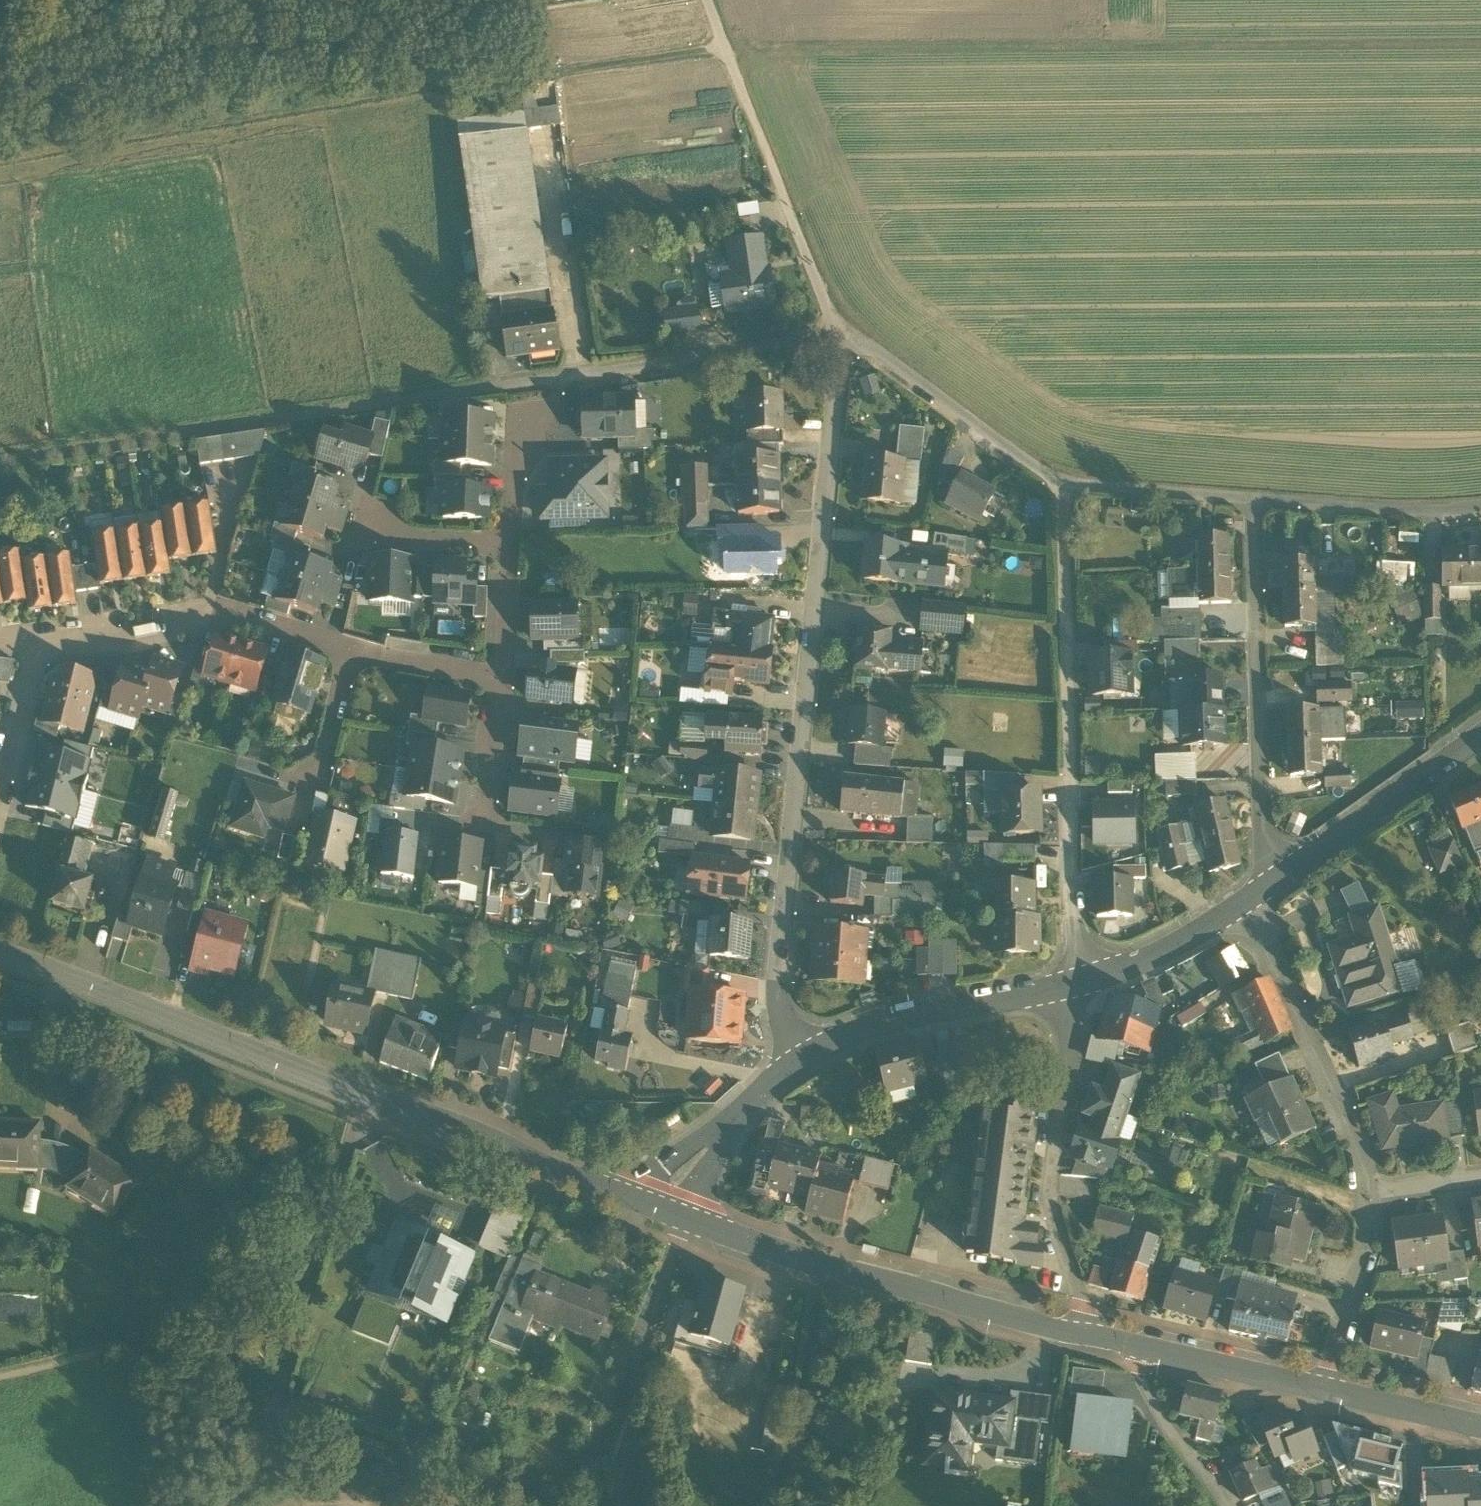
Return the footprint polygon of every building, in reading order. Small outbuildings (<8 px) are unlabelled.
[(524,113),(527,130),(544,128),(538,111),(529,86),(520,87),(524,113)] [(538,111),(544,128),(561,125),(558,108),(538,111)] [(456,123),(459,140),(527,130),(524,113),(456,123)] [(459,140),(483,302),(500,299),(550,292),(527,130),(459,140)] [(734,206),(736,219),(758,215),(756,203),(734,206)] [(728,242),(732,270),(734,284),(723,286),(726,308),(726,312),(774,305),(769,269),(765,270),(761,238),(747,240),(747,239),(728,242)] [(721,271),(723,286),(734,284),(732,270),(721,271)] [(712,310),(726,308),(723,286),(709,288),(712,310)] [(500,299),(503,319),(553,311),(550,292),(500,299)] [(663,313),(667,335),(701,330),(698,307),(663,313)] [(501,319),(507,359),(531,355),(531,351),(557,347),(558,351),(560,351),(554,311),(553,311),(503,319),(501,319)] [(531,351),(531,355),(558,351),(557,347),(531,351)] [(874,376),(859,381),(865,397),(880,392),(874,376)] [(746,397),(746,398),(747,410),(747,432),(753,432),(779,431),(778,416),(782,416),(782,396),(746,397)] [(584,426),(584,438),(618,437),(634,437),(634,431),(633,402),(633,398),(583,399),(584,411),(582,411),(578,415),(578,422),(582,426),(584,426)] [(733,411),(747,410),(746,398),(733,398),(733,411)] [(439,417),(445,417),(445,416),(467,417),(468,401),(440,405),(439,417)] [(645,401),(633,402),(634,431),(647,430),(645,401)] [(445,425),(441,440),(492,442),(493,418),(467,417),(445,416),(445,417),(445,425)] [(369,456),(382,459),(390,424),(375,420),(371,437),(373,438),(369,456)] [(900,427),(897,446),(922,448),(924,430),(900,427)] [(244,434),(247,457),(259,456),(267,430),(244,434)] [(347,468),(348,471),(358,466),(357,464),(368,458),(369,456),(373,438),(371,437),(347,430),(344,440),(325,434),(318,459),(347,468)] [(618,437),(618,450),(654,449),(654,430),(647,430),(634,431),(634,437),(618,437)] [(753,432),(754,446),(779,445),(779,431),(753,432)] [(235,459),(247,457),(244,434),(232,435),(235,459)] [(224,461),(235,459),(232,435),(220,437),(224,461)] [(212,463),(224,461),(220,437),(208,439),(212,463)] [(200,464),(212,463),(208,439),(196,441),(200,464)] [(491,466),(492,442),(441,440),(444,455),(443,463),(443,464),(461,465),(491,466)] [(920,465),(922,448),(897,446),(895,460),(903,461),(903,463),(920,465)] [(938,479),(955,488),(962,475),(957,472),(964,458),(948,449),(938,479)] [(117,469),(131,467),(129,455),(116,457),(117,469)] [(739,472),(739,485),(778,484),(777,456),(737,457),(737,472),(739,472)] [(862,500),(899,504),(903,463),(903,461),(895,460),(867,457),(867,460),(870,460),(868,482),(863,482),(862,500)] [(435,477),(461,478),(461,465),(443,464),(443,463),(434,462),(433,477),(435,477)] [(585,517),(592,517),(592,501),(605,501),(604,463),(551,464),(552,492),(540,492),(541,518),(549,518),(585,517)] [(903,463),(899,504),(916,506),(920,465),(903,463)] [(298,478),(313,482),(316,471),(293,464),(290,476),(297,479),(298,478)] [(685,467),(685,487),(706,487),(706,466),(685,467)] [(946,505),(979,523),(995,492),(962,474),(962,475),(955,488),(946,505)] [(471,478),(461,478),(435,477),(434,490),(442,490),(442,489),(470,490),(471,478)] [(297,479),(290,503),(344,519),(348,505),(332,501),(336,489),(313,482),(298,478),(297,479)] [(779,512),(778,484),(739,485),(740,499),(738,499),(738,514),(779,512)] [(685,487),(686,508),(707,507),(706,487),(685,487)] [(441,518),(489,520),(490,491),(470,490),(442,489),(442,490),(441,518)] [(605,516),(605,501),(592,501),(592,517),(605,516)] [(339,533),(344,519),(290,503),(283,526),(282,527),(298,532),(321,539),(324,528),(339,533)] [(210,505),(185,508),(192,556),(217,552),(210,505)] [(708,528),(707,507),(686,508),(687,528),(708,528)] [(169,559),(192,556),(185,508),(161,512),(163,526),(164,526),(169,560),(169,559)] [(161,512),(138,516),(140,529),(163,526),(161,512)] [(116,533),(140,529),(138,516),(114,519),(116,533)] [(585,517),(549,518),(549,532),(586,531),(585,517)] [(1171,532),(1196,532),(1196,517),(1172,517),(1171,532)] [(92,536),(116,533),(114,519),(90,523),(92,536)] [(271,537),(275,539),(276,538),(294,544),(294,543),(298,532),(282,527),(283,526),(275,524),(271,537)] [(171,573),(169,559),(169,560),(164,526),(163,526),(140,529),(147,577),(171,573)] [(717,527),(718,541),(732,540),(732,539),(754,538),(754,526),(717,527)] [(123,580),(147,577),(140,529),(116,533),(123,580)] [(100,584),(123,580),(116,533),(92,536),(96,564),(99,584),(100,584)] [(934,553),(963,557),(966,538),(936,534),(934,553)] [(310,548),(294,543),(294,544),(276,538),(275,539),(272,550),(273,551),(289,556),(289,555),(307,560),(310,548)] [(759,572),(763,576),(773,576),(777,571),(777,563),(781,563),(785,559),(785,552),(780,548),(780,541),(777,538),(754,538),(732,539),(732,540),(733,553),(730,556),(728,556),(724,559),(725,572),(728,575),(748,575),(751,571),(751,570),(759,569),(759,572)] [(1196,539),(1197,571),(1228,570),(1227,538),(1196,539)] [(896,581),(943,586),(945,560),(899,556),(900,547),(867,543),(867,550),(864,550),(863,558),(866,559),(863,580),(896,583),(896,581)] [(273,551),(267,573),(282,578),(289,556),(273,551)] [(1293,552),(1294,561),(1307,561),(1306,551),(1292,551),(1292,552),(1293,552)] [(1480,588),(1480,552),(1442,553),(1443,589),(1449,588),(1480,588)] [(27,601),(28,601),(22,563),(23,563),(22,553),(0,556),(0,577),(4,604),(27,601)] [(289,556),(282,578),(336,594),(340,580),(327,576),(330,567),(307,560),(289,555),(289,556)] [(70,556),(46,560),(53,607),(77,604),(76,592),(72,568),(70,556)] [(397,602),(410,602),(410,598),(412,566),(412,560),(399,560),(395,563),(389,563),(385,559),(372,558),(370,600),(384,601),(384,599),(397,599),(397,602)] [(29,611),(53,607),(46,560),(23,563),(22,563),(28,601),(27,601),(29,611)] [(1314,561),(1307,561),(1294,561),(1292,561),(1282,561),(1283,594),(1315,593),(1314,578),(1314,561)] [(474,606),(475,606),(476,588),(476,579),(465,578),(466,563),(436,562),(436,568),(435,598),(435,599),(448,599),(448,605),(474,606)] [(1384,564),(1385,591),(1406,591),(1405,563),(1384,564)] [(96,564),(84,566),(88,590),(101,588),(100,584),(99,584),(96,564)] [(76,592),(88,590),(84,566),(72,568),(76,592)] [(422,599),(423,597),(424,567),(412,566),(410,598),(422,599)] [(436,568),(424,567),(423,597),(435,598),(436,568)] [(557,569),(543,576),(550,590),(564,582),(557,569)] [(1228,570),(1197,571),(1198,591),(1198,602),(1198,604),(1199,604),(1229,603),(1228,570)] [(1194,591),(1198,591),(1197,571),(1172,572),(1173,603),(1194,602),(1194,591)] [(1157,602),(1168,601),(1167,572),(1157,572),(1157,602)] [(260,594),(268,597),(276,599),(282,578),(267,573),(260,594)] [(1347,577),(1314,578),(1315,593),(1334,593),(1348,592),(1347,577)] [(332,608),(336,594),(282,578),(276,599),(275,600),(291,605),(316,613),(319,604),(332,608)] [(473,618),(486,618),(488,588),(476,588),(475,606),(474,606),(473,618)] [(1449,588),(1449,602),(1469,601),(1469,594),(1480,593),(1480,588),(1449,588)] [(1425,589),(1425,621),(1440,620),(1439,589),(1425,589)] [(1400,626),(1423,617),(1411,590),(1389,600),(1400,626)] [(1315,627),(1315,593),(1283,594),(1284,627),(1315,627)] [(1315,627),(1335,626),(1334,593),(1315,593),(1315,627)] [(684,595),(683,616),(697,616),(698,595),(684,595)] [(264,610),(287,617),(291,605),(275,600),(276,599),(268,597),(264,610)] [(923,629),(946,631),(947,620),(961,622),(963,607),(925,603),(923,629)] [(531,607),(532,639),(544,639),(567,638),(578,638),(577,606),(531,607)] [(1162,619),(1162,629),(1162,641),(1162,642),(1164,642),(1199,641),(1200,641),(1199,608),(1168,609),(1161,609),(1162,619)] [(715,612),(713,631),(734,633),(733,647),(770,651),(774,618),(760,617),(760,610),(747,609),(747,616),(715,612)] [(1139,636),(1153,635),(1153,629),(1153,619),(1139,619),(1139,636)] [(1153,619),(1153,629),(1162,629),(1162,619),(1153,619)] [(960,632),(961,622),(947,620),(946,631),(960,632)] [(1440,620),(1425,621),(1426,637),(1441,636),(1440,620)] [(1315,627),(1317,667),(1325,667),(1330,667),(1344,666),(1343,626),(1335,626),(1315,627)] [(855,668),(888,671),(890,647),(892,631),(859,628),(855,668)] [(1153,642),(1162,641),(1162,629),(1153,629),(1153,635),(1153,642)] [(712,645),(733,647),(734,633),(713,631),(712,645)] [(206,676),(230,683),(242,643),(234,640),(234,642),(216,637),(210,660),(205,675),(206,676)] [(544,652),(550,652),(567,651),(567,644),(567,638),(544,639),(544,652)] [(1164,642),(1164,669),(1199,667),(1199,641),(1164,642)] [(249,645),(242,643),(230,683),(253,690),(255,690),(259,675),(266,652),(249,647),(249,645)] [(1106,643),(1106,655),(1130,654),(1129,643),(1106,643)] [(708,675),(711,645),(689,645),(686,673),(702,675),(708,675)] [(771,651),(770,651),(733,647),(712,645),(711,645),(708,675),(702,675),(700,691),(730,694),(732,680),(767,684),(771,651)] [(920,649),(890,647),(888,671),(918,673),(920,649)] [(579,651),(567,651),(550,652),(551,665),(555,665),(580,664),(585,664),(584,651),(579,651)] [(276,704),(278,704),(304,712),(306,713),(321,663),(291,654),(288,661),(282,683),(276,704)] [(1090,655),(1091,694),(1131,693),(1130,654),(1106,655),(1090,655)] [(190,683),(202,687),(206,676),(205,675),(210,660),(198,656),(190,683)] [(271,679),(282,683),(288,661),(277,658),(271,679)] [(0,659),(0,682),(9,684),(15,660),(0,659)] [(154,661),(150,673),(151,674),(142,703),(143,703),(168,711),(169,711),(174,692),(181,669),(154,661)] [(94,662),(90,676),(94,678),(92,687),(104,691),(106,685),(111,667),(94,662)] [(555,665),(554,666),(554,670),(575,673),(576,668),(580,664),(555,665)] [(527,698),(571,703),(575,673),(554,670),(554,666),(541,665),(541,669),(530,668),(527,698)] [(139,716),(143,703),(142,703),(151,674),(150,673),(124,666),(117,688),(111,708),(113,708),(139,716)] [(1344,666),(1330,667),(1330,679),(1344,679),(1344,666)] [(1325,667),(1317,667),(1312,667),(1312,680),(1325,679),(1325,667)] [(54,683),(51,696),(86,705),(87,705),(92,687),(94,678),(90,676),(75,673),(74,677),(64,674),(54,683)] [(587,674),(575,673),(571,703),(583,705),(587,674)] [(250,702),(263,705),(271,679),(259,675),(255,690),(253,690),(250,702)] [(1170,709),(1170,711),(1181,711),(1190,710),(1189,676),(1179,677),(1179,681),(1169,681),(1170,709)] [(1190,710),(1190,711),(1223,710),(1222,676),(1189,676),(1190,710)] [(99,708),(111,712),(113,708),(111,708),(117,688),(106,685),(104,691),(99,708)] [(1316,686),(1317,703),(1360,702),(1359,685),(1316,686)] [(438,722),(466,726),(471,696),(428,689),(423,718),(423,719),(438,722)] [(730,694),(700,691),(681,689),(679,704),(729,706),(730,694)] [(660,691),(639,690),(639,699),(659,700),(660,691)] [(166,715),(179,718),(186,696),(174,692),(169,711),(168,711),(166,715)] [(79,731),(86,705),(51,696),(45,720),(45,722),(60,726),(79,731)] [(1100,698),(1084,699),(1085,713),(1101,713),(1100,698)] [(1395,703),(1396,722),(1424,721),(1423,702),(1395,703)] [(301,722),(304,712),(278,704),(275,714),(301,722)] [(614,705),(613,720),(629,722),(631,706),(614,705)] [(134,731),(139,716),(113,708),(111,712),(99,708),(95,719),(134,731)] [(1287,742),(1319,741),(1318,719),(1318,709),(1287,710),(1287,742)] [(878,747),(881,747),(885,714),(851,710),(847,744),(857,745),(878,747)] [(1224,745),(1223,710),(1190,711),(1181,712),(1182,741),(1182,746),(1224,745)] [(1163,741),(1182,741),(1181,712),(1181,711),(1170,711),(1163,711),(1163,741)] [(1326,718),(1318,719),(1319,741),(1344,740),(1343,713),(1326,713),(1326,718)] [(705,736),(706,716),(681,714),(680,744),(686,744),(704,746),(705,736)] [(411,716),(408,732),(436,737),(438,722),(423,719),(423,718),(411,716)] [(705,736),(725,737),(726,717),(706,716),(705,736)] [(45,722),(45,720),(37,717),(33,733),(57,739),(60,726),(45,722)] [(763,719),(726,717),(725,737),(725,751),(762,753),(763,719)] [(560,759),(569,760),(570,747),(576,742),(576,741),(578,728),(530,722),(523,728),(519,754),(524,755),(560,759)] [(92,728),(87,747),(93,748),(98,749),(102,731),(92,728)] [(434,748),(436,737),(408,732),(406,745),(414,746),(414,745),(434,748)] [(65,741),(61,755),(90,763),(93,748),(87,747),(65,741)] [(576,742),(574,761),(590,763),(593,743),(576,741),(576,742)] [(1320,776),(1319,741),(1287,742),(1288,776),(1320,776)] [(686,744),(680,744),(669,743),(668,757),(685,758),(686,744)] [(251,744),(246,758),(263,763),(267,749),(251,744)] [(685,758),(707,760),(708,746),(704,746),(686,744),(685,758)] [(414,746),(410,771),(457,779),(462,753),(434,748),(414,745),(414,746)] [(855,765),(877,766),(878,747),(857,745),(855,765)] [(877,766),(888,767),(889,748),(881,747),(878,747),(877,766)] [(945,748),(943,766),(962,768),(963,750),(945,748)] [(40,749),(36,763),(34,763),(30,777),(85,791),(89,777),(86,776),(90,763),(61,755),(40,749)] [(560,759),(524,755),(522,767),(558,771),(560,759)] [(1158,781),(1166,781),(1195,780),(1194,756),(1158,757),(1158,781)] [(662,757),(651,766),(661,778),(672,769),(662,757)] [(521,779),(557,783),(558,771),(522,767),(521,779)] [(396,768),(392,794),(406,797),(410,771),(396,768)] [(718,791),(716,804),(755,807),(758,775),(702,769),(702,772),(700,772),(700,775),(701,775),(700,789),(718,791)] [(453,804),(457,779),(410,771),(406,797),(407,797),(429,800),(453,804)] [(965,786),(983,785),(983,773),(964,772),(965,786)] [(983,785),(983,794),(1002,794),(1002,792),(1019,792),(1019,776),(983,773),(983,785)] [(1324,775),(1324,788),(1350,787),(1350,774),(1324,775)] [(30,777),(27,792),(29,792),(25,806),(47,811),(75,819),(79,805),(81,806),(85,791),(30,777)] [(841,811),(899,818),(903,783),(845,777),(841,811)] [(510,811),(555,816),(555,812),(558,788),(559,784),(557,783),(521,779),(514,778),(510,811)] [(1195,796),(1195,780),(1166,781),(1167,797),(1195,796)] [(1108,782),(1108,794),(1132,794),(1132,782),(1108,782)] [(226,802),(237,806),(243,786),(232,783),(226,802)] [(231,828),(251,834),(254,823),(284,832),(295,798),(245,783),(243,786),(237,806),(231,828)] [(919,785),(903,783),(899,818),(906,817),(915,818),(919,785)] [(558,788),(555,812),(572,814),(575,790),(558,788)] [(693,801),(716,804),(718,791),(700,789),(694,788),(693,801)] [(1465,830),(1480,823),(1480,788),(1451,801),(1463,831),(1465,830)] [(75,819),(73,826),(90,830),(99,795),(85,791),(81,806),(79,805),(75,819)] [(150,838),(163,842),(178,795),(165,791),(150,838)] [(1003,814),(1003,833),(1040,833),(1038,791),(1019,792),(1002,792),(1002,794),(1003,814)] [(319,816),(335,820),(339,798),(328,796),(319,794),(314,815),(319,816)] [(394,809),(404,811),(407,797),(406,797),(392,794),(389,809),(394,809)] [(984,814),(1003,814),(1002,794),(983,794),(984,814)] [(404,811),(427,813),(429,800),(407,797),(404,811)] [(1197,822),(1202,841),(1232,834),(1224,802),(1194,809),(1197,822)] [(751,840),(755,807),(716,804),(713,836),(751,840)] [(1095,806),(1096,843),(1133,843),(1132,805),(1095,806)] [(381,820),(381,821),(392,822),(394,809),(389,809),(370,806),(369,819),(381,820)] [(47,811),(42,826),(71,833),(73,826),(75,819),(47,811)] [(673,811),(672,826),(692,828),(694,813),(673,811)] [(323,864),(345,869),(355,824),(338,821),(335,820),(319,816),(315,834),(313,834),(308,855),(325,859),(323,864)] [(905,843),(930,843),(930,818),(915,818),(906,817),(905,843)] [(381,820),(369,819),(367,835),(379,836),(381,821),(381,820)] [(1178,826),(1183,846),(1202,841),(1197,822),(1178,826)] [(1465,830),(1473,851),(1474,851),(1480,848),(1480,823),(1465,830)] [(670,828),(668,842),(695,845),(696,845),(698,829),(692,828),(672,826),(670,825),(670,828)] [(1158,831),(1163,852),(1183,846),(1178,826),(1158,831)] [(668,842),(670,828),(658,827),(656,840),(659,841),(668,842)] [(983,845),(987,845),(988,833),(966,832),(966,844),(983,845)] [(418,836),(386,833),(381,876),(413,880),(418,836)] [(1239,866),(1232,834),(1202,841),(1207,863),(1209,874),(1239,866)] [(278,859),(289,862),(295,838),(283,836),(278,859)] [(62,873),(84,879),(94,844),(85,841),(85,842),(69,838),(60,873),(62,873)] [(461,886),(477,888),(479,872),(482,844),(444,839),(438,883),(461,886)] [(694,857),(695,845),(668,842),(659,841),(658,853),(678,856),(692,857),(693,857),(694,857)] [(1202,841),(1183,846),(1188,867),(1207,863),(1202,841)] [(1431,850),(1440,872),(1462,863),(1453,841),(1431,850)] [(568,893),(597,897),(600,868),(598,867),(601,846),(585,844),(580,848),(568,847),(566,862),(566,867),(570,867),(567,893),(568,893)] [(983,861),(1000,862),(1001,845),(987,845),(983,845),(983,861)] [(1000,862),(1035,863),(1035,846),(1001,845),(1000,862)] [(1168,872),(1188,867),(1183,846),(1163,852),(1168,872)] [(212,848),(206,867),(224,872),(230,853),(212,848)] [(503,887),(510,887),(511,892),(512,895),(516,898),(520,899),(523,898),(527,896),(529,893),(530,890),(537,891),(538,891),(540,875),(542,859),(534,858),(535,850),(515,848),(514,856),(506,855),(504,871),(502,886),(503,887)] [(674,891),(688,892),(692,857),(678,856),(674,891)] [(688,892),(744,899),(749,863),(694,857),(693,857),(692,857),(688,892)] [(133,927),(162,936),(176,887),(169,885),(174,870),(174,868),(148,861),(131,919),(129,926),(133,927)] [(555,861),(553,877),(550,896),(567,898),(568,893),(567,893),(570,867),(566,867),(566,862),(555,861)] [(1114,867),(1114,880),(1131,879),(1145,879),(1145,867),(1114,867)] [(884,883),(901,883),(902,868),(886,868),(885,878),(884,883)] [(176,887),(183,889),(187,874),(174,870),(169,885),(176,887)] [(487,899),(501,901),(503,887),(502,886),(504,871),(491,870),(490,873),(487,899)] [(474,908),(486,909),(487,899),(490,873),(479,872),(477,888),(475,904),(474,908)] [(830,902),(862,906),(863,896),(865,876),(834,872),(830,902)] [(54,904),(84,912),(93,882),(84,879),(62,873),(54,904)] [(177,909),(194,913),(203,878),(187,874),(183,889),(177,909)] [(549,907),(550,896),(553,877),(540,875),(538,891),(537,891),(535,905),(549,907)] [(874,897),(882,898),(884,883),(885,878),(865,876),(863,896),(874,897)] [(1096,880),(1097,917),(1132,916),(1131,879),(1114,880),(1096,880)] [(892,901),(922,901),(936,901),(936,883),(901,883),(884,883),(882,898),(892,899),(892,901)] [(1340,892),(1352,917),(1371,911),(1358,884),(1340,892)] [(988,917),(992,917),(1035,917),(1035,906),(1033,906),(1033,888),(1035,888),(1035,885),(989,885),(988,917)] [(259,886),(254,899),(268,904),(273,891),(259,886)] [(460,902),(475,904),(477,888),(461,886),(460,902)] [(875,917),(892,917),(892,901),(892,899),(882,898),(874,897),(874,917),(875,917)] [(486,909),(486,914),(500,916),(501,901),(487,899),(486,909)] [(619,901),(613,914),(627,920),(633,908),(619,901)] [(892,917),(922,917),(922,901),(892,901),(892,917)] [(936,917),(936,901),(922,901),(922,917),(936,917)] [(684,916),(706,918),(707,906),(682,902),(680,915),(684,916)] [(549,907),(535,905),(534,920),(547,921),(549,907)] [(707,906),(706,918),(705,921),(712,922),(712,921),(727,922),(728,909),(707,906)] [(1329,948),(1348,1008),(1399,992),(1393,971),(1385,948),(1389,947),(1377,909),(1371,911),(1352,917),(1350,918),(1356,939),(1329,948)] [(112,939),(128,944),(133,927),(129,926),(131,919),(119,916),(112,939)] [(701,930),(705,921),(706,918),(684,916),(682,928),(697,930),(701,930)] [(208,917),(204,931),(219,935),(222,921),(208,917)] [(861,934),(873,935),(875,917),(874,917),(841,917),(840,930),(862,932),(861,934)] [(1037,917),(1035,917),(992,917),(992,954),(1037,954),(1037,917)] [(209,969),(233,975),(246,927),(222,921),(219,935),(204,931),(204,934),(196,963),(210,966),(209,969)] [(695,955),(709,956),(712,922),(705,921),(701,930),(697,930),(695,955)] [(709,956),(747,959),(749,939),(747,939),(748,926),(750,926),(750,924),(727,922),(712,921),(712,922),(709,956)] [(564,926),(547,923),(545,939),(562,942),(564,926)] [(816,953),(816,955),(860,958),(861,934),(862,932),(840,930),(818,929),(817,944),(819,944),(819,954),(816,953)] [(181,960),(196,964),(196,963),(204,934),(189,930),(181,960)] [(582,934),(567,931),(565,942),(580,945),(582,934)] [(906,933),(906,946),(922,946),(922,932),(906,933)] [(617,934),(604,940),(602,950),(610,951),(622,946),(617,934)] [(928,941),(928,949),(942,949),(942,976),(955,976),(955,942),(928,941)] [(916,976),(928,976),(928,949),(916,949),(916,962),(916,976)] [(942,949),(928,949),(928,976),(942,976),(942,949)] [(1209,964),(1222,987),(1247,973),(1233,950),(1209,964)] [(373,966),(394,970),(397,957),(376,952),(373,966)] [(858,984),(860,958),(816,955),(816,957),(818,957),(818,966),(815,966),(814,981),(858,984)] [(419,962),(397,957),(394,970),(388,996),(411,1001),(419,962)] [(650,959),(640,957),(637,973),(647,975),(650,959)] [(611,963),(605,993),(631,998),(637,968),(611,963)] [(1412,965),(1393,971),(1399,992),(1402,991),(1403,995),(1420,989),(1412,965)] [(367,992),(388,996),(394,970),(373,966),(367,992)] [(691,992),(707,994),(709,970),(687,966),(683,992),(691,993),(691,992)] [(1152,1010),(1153,1010),(1165,1005),(1153,979),(1141,985),(1152,1010)] [(1259,1031),(1264,1043),(1291,1031),(1269,982),(1232,1000),(1238,1013),(1248,1008),(1259,1031)] [(308,1008),(329,1012),(334,989),(313,984),(308,1008)] [(524,999),(541,1003),(544,987),(528,984),(525,995),(524,999)] [(341,1031),(361,1035),(366,1032),(373,997),(334,989),(329,1012),(327,1024),(339,1026),(341,1031)] [(506,1012),(521,1015),(524,999),(525,995),(513,992),(512,998),(509,997),(506,1012)] [(696,1040),(740,1044),(744,997),(707,994),(691,992),(691,993),(688,1022),(698,1023),(696,1040)] [(628,1013),(631,998),(605,993),(602,1009),(608,1011),(609,1009),(628,1013)] [(519,1025),(535,1029),(537,1022),(541,1003),(524,999),(521,1015),(519,1025)] [(1111,1003),(1106,1020),(1151,1031),(1156,1014),(1153,1010),(1152,1010),(1115,1001),(1111,1003)] [(1184,1016),(1189,1025),(1207,1015),(1201,1005),(1184,1016)] [(590,1030),(602,1033),(604,1033),(608,1011),(602,1009),(595,1008),(590,1030)] [(1238,1013),(1249,1035),(1259,1031),(1248,1008),(1238,1013)] [(608,1011),(604,1033),(623,1037),(628,1013),(609,1009),(608,1011)] [(1421,1013),(1406,1018),(1413,1039),(1428,1034),(1421,1013)] [(1406,1018),(1383,1025),(1390,1046),(1413,1039),(1406,1018)] [(396,1020),(392,1030),(416,1039),(418,1034),(428,1038),(430,1034),(396,1020)] [(486,1076),(496,1078),(498,1070),(505,1035),(506,1031),(486,1027),(483,1023),(470,1020),(467,1023),(465,1028),(460,1052),(457,1069),(472,1073),(472,1075),(485,1078),(486,1076)] [(1147,1048),(1151,1031),(1106,1020),(1102,1037),(1104,1041),(1119,1045),(1143,1051),(1147,1048)] [(530,1052),(548,1056),(549,1052),(561,1055),(567,1029),(537,1022),(535,1029),(530,1052)] [(686,1040),(696,1040),(698,1023),(688,1022),(686,1040)] [(1394,1058),(1390,1046),(1383,1025),(1383,1024),(1348,1036),(1359,1070),(1394,1058)] [(1446,1032),(1453,1056),(1476,1049),(1468,1025),(1446,1032)] [(449,1049),(460,1052),(465,1028),(454,1026),(449,1049)] [(379,1064),(428,1083),(441,1048),(432,1045),(434,1040),(428,1038),(418,1034),(416,1039),(392,1030),(379,1064)] [(1229,1044),(1235,1056),(1264,1043),(1259,1031),(1249,1035),(1229,1044)] [(633,1039),(623,1037),(604,1033),(602,1033),(596,1063),(609,1065),(608,1069),(626,1073),(633,1039)] [(432,1045),(441,1048),(442,1038),(430,1034),(428,1038),(434,1040),(432,1045)] [(498,1070),(509,1072),(517,1037),(505,1035),(498,1070)] [(958,1067),(959,1076),(998,1069),(992,1035),(965,1040),(966,1043),(949,1046),(953,1068),(958,1067)] [(1113,1068),(1113,1069),(1119,1045),(1104,1041),(1091,1038),(1086,1059),(1096,1062),(1113,1068)] [(938,1048),(941,1064),(942,1070),(953,1068),(949,1046),(938,1048)] [(877,1058),(886,1092),(907,1086),(908,1087),(913,1086),(925,1083),(915,1047),(877,1058)] [(1253,1067),(1263,1090),(1291,1078),(1280,1054),(1253,1067)] [(945,1091),(942,1070),(941,1064),(924,1068),(930,1094),(945,1091)] [(1113,1068),(1104,1093),(1130,1101),(1138,1077),(1113,1069),(1113,1068)] [(1028,1076),(1031,1088),(1045,1084),(1044,1072),(1028,1076)] [(702,1090),(710,1098),(723,1085),(715,1078),(702,1090)] [(1266,1118),(1279,1146),(1312,1131),(1299,1103),(1302,1102),(1291,1078),(1263,1090),(1243,1100),(1254,1124),(1266,1118)] [(1224,1085),(1210,1086),(1211,1101),(1225,1100),(1224,1085)] [(907,1086),(886,1092),(889,1105),(917,1098),(913,1086),(908,1087),(907,1086)] [(1098,1110),(1090,1134),(1116,1143),(1117,1139),(1125,1117),(1130,1101),(1104,1093),(1093,1089),(1087,1106),(1098,1110)] [(1369,1103),(1383,1150),(1446,1142),(1446,1140),(1443,1116),(1442,1106),(1397,1112),(1392,1096),(1369,1103)] [(1031,1269),(1040,1270),(1042,1258),(1038,1257),(1039,1249),(1035,1249),(1036,1241),(1031,1240),(1033,1229),(1022,1228),(1025,1205),(1021,1205),(1026,1170),(1030,1170),(1034,1134),(1030,1134),(1032,1121),(1028,1120),(1029,1110),(1010,1107),(1008,1117),(984,1114),(982,1130),(989,1131),(985,1162),(978,1161),(973,1201),(980,1202),(978,1217),(974,1216),(972,1233),(969,1233),(966,1254),(991,1257),(991,1259),(1004,1260),(1003,1263),(1015,1264),(1015,1266),(1031,1268),(1031,1269)] [(800,1123),(827,1127),(829,1111),(802,1108),(800,1123)] [(1443,1116),(1446,1140),(1463,1137),(1460,1114),(1443,1116)] [(1138,1122),(1125,1117),(1117,1139),(1131,1144),(1138,1122)] [(1267,1152),(1279,1146),(1266,1118),(1254,1124),(1267,1152)] [(778,1147),(784,1124),(770,1121),(764,1143),(778,1147)] [(38,1160),(38,1143),(39,1125),(0,1123),(0,1158),(38,1160)] [(1119,1144),(1116,1143),(1090,1134),(1080,1131),(1077,1140),(1076,1140),(1074,1146),(1077,1147),(1073,1156),(1076,1157),(1074,1161),(1076,1162),(1091,1166),(1110,1168),(1111,1168),(1119,1144)] [(37,1170),(56,1173),(62,1151),(38,1143),(38,1160),(37,1170)] [(796,1195),(809,1198),(818,1166),(820,1158),(778,1147),(764,1143),(762,1143),(749,1193),(766,1197),(769,1188),(769,1187),(796,1194),(796,1195)] [(1163,1143),(1158,1160),(1183,1167),(1188,1150),(1163,1143)] [(56,1173),(72,1181),(87,1159),(62,1151),(56,1173)] [(92,1204),(113,1218),(137,1181),(91,1152),(87,1159),(72,1181),(97,1197),(92,1204)] [(37,1170),(38,1160),(0,1158),(0,1168),(37,1170)] [(859,1185),(888,1193),(894,1166),(865,1159),(859,1185)] [(1071,1177),(1109,1180),(1110,1168),(1091,1166),(1076,1162),(1071,1177)] [(848,1174),(818,1166),(809,1198),(805,1213),(843,1223),(854,1182),(846,1180),(848,1174)] [(67,1188),(92,1204),(97,1197),(72,1181),(67,1188)] [(1277,1199),(1282,1200),(1284,1189),(1264,1183),(1261,1195),(1277,1199)] [(1273,1216),(1267,1241),(1263,1255),(1286,1260),(1303,1264),(1313,1223),(1316,1224),(1320,1209),(1282,1200),(1277,1199),(1277,1201),(1280,1201),(1276,1217),(1273,1216)] [(1472,1207),(1475,1233),(1477,1243),(1480,1242),(1480,1204),(1471,1205),(1472,1207)] [(526,1215),(501,1206),(484,1250),(509,1259),(526,1215)] [(1460,1235),(1475,1233),(1472,1207),(1456,1209),(1460,1235)] [(1092,1233),(1125,1242),(1128,1233),(1130,1234),(1133,1219),(1099,1210),(1092,1233)] [(1393,1225),(1400,1270),(1418,1268),(1418,1266),(1447,1262),(1446,1257),(1442,1224),(1411,1229),(1410,1223),(1393,1225)] [(423,1243),(399,1233),(390,1255),(398,1259),(391,1275),(384,1272),(375,1294),(398,1303),(402,1295),(423,1303),(420,1312),(444,1321),(453,1299),(445,1296),(451,1280),(459,1283),(468,1261),(444,1251),(441,1261),(437,1259),(438,1255),(424,1249),(423,1253),(419,1252),(423,1243)] [(1125,1242),(1119,1262),(1150,1272),(1160,1242),(1130,1234),(1128,1233),(1125,1242)] [(1283,1269),(1286,1260),(1263,1255),(1267,1241),(1250,1237),(1244,1259),(1283,1269)] [(1449,1274),(1450,1284),(1466,1282),(1463,1255),(1446,1257),(1447,1262),(1449,1274)] [(493,1304),(505,1308),(522,1267),(510,1262),(493,1304)] [(1142,1301),(1150,1272),(1119,1262),(1110,1292),(1142,1301)] [(489,1346),(520,1358),(529,1336),(528,1336),(534,1321),(559,1331),(555,1340),(552,1339),(550,1346),(554,1347),(561,1329),(598,1344),(616,1301),(615,1301),(614,1302),(596,1294),(596,1293),(595,1293),(591,1303),(568,1295),(570,1291),(568,1290),(568,1291),(539,1280),(542,1272),(523,1264),(522,1267),(505,1308),(489,1346)] [(1214,1300),(1225,1303),(1226,1301),(1235,1272),(1224,1268),(1214,1300)] [(1089,1285),(1101,1289),(1106,1273),(1094,1270),(1089,1285)] [(1226,1301),(1235,1303),(1239,1285),(1259,1290),(1262,1279),(1235,1272),(1226,1301)] [(1167,1309),(1203,1320),(1214,1285),(1178,1274),(1167,1309)] [(1438,1286),(1450,1284),(1449,1274),(1437,1276),(1438,1286)] [(675,1346),(724,1360),(743,1293),(707,1283),(699,1310),(686,1306),(675,1346)] [(1265,1341),(1284,1346),(1288,1331),(1290,1331),(1296,1308),(1292,1307),(1294,1299),(1259,1290),(1239,1285),(1235,1303),(1227,1333),(1265,1342),(1265,1341)] [(398,1303),(375,1294),(360,1331),(397,1346),(412,1309),(398,1303)] [(1436,1329),(1456,1334),(1464,1301),(1442,1302),(1441,1308),(1436,1329)] [(1413,1361),(1416,1361),(1420,1338),(1424,1326),(1379,1315),(1371,1350),(1372,1350),(1373,1349),(1390,1353),(1390,1355),(1413,1361)] [(935,1331),(910,1327),(905,1361),(931,1365),(935,1331)] [(1357,1331),(1354,1344),(1364,1347),(1368,1334),(1357,1331)] [(1413,1362),(1427,1365),(1429,1357),(1433,1341),(1420,1338),(1416,1361),(1413,1361),(1413,1362)] [(1480,1396),(1480,1351),(1471,1393),(1480,1396)] [(1455,1364),(1429,1357),(1427,1365),(1423,1382),(1449,1389),(1455,1364)] [(1409,1379),(1423,1382),(1427,1365),(1413,1362),(1409,1379)] [(1070,1395),(1101,1399),(1104,1373),(1073,1369),(1070,1395)] [(1201,1422),(1214,1425),(1214,1424),(1221,1395),(1189,1387),(1182,1417),(1201,1422)] [(1041,1425),(1048,1426),(1051,1399),(1012,1394),(1010,1407),(1011,1407),(1010,1421),(1041,1425)] [(926,1466),(951,1469),(955,1440),(970,1442),(998,1445),(1006,1446),(1010,1421),(1011,1407),(1010,1407),(973,1402),(971,1406),(958,1404),(957,1400),(936,1397),(926,1466)] [(1073,1454),(1094,1456),(1096,1445),(1126,1448),(1131,1409),(1079,1402),(1073,1454)] [(1291,1453),(1295,1463),(1316,1455),(1303,1423),(1297,1420),(1287,1424),(1283,1415),(1278,1413),(1261,1420),(1259,1421),(1269,1445),(1272,1444),(1278,1458),(1291,1453)] [(1242,1423),(1258,1450),(1269,1445),(1259,1421),(1261,1420),(1260,1416),(1242,1423)] [(996,1464),(1036,1469),(1041,1425),(1010,1421),(1006,1446),(998,1445),(996,1464)] [(1197,1439),(1220,1445),(1225,1426),(1214,1424),(1214,1425),(1201,1422),(1197,1439)] [(1377,1440),(1331,1428),(1334,1435),(1347,1469),(1350,1475),(1352,1475),(1352,1477),(1377,1483),(1378,1489),(1399,1494),(1401,1494),(1400,1470),(1396,1469),(1402,1449),(1376,1442),(1377,1440)] [(1337,1473),(1347,1469),(1334,1435),(1323,1440),(1337,1473)] [(966,1471),(970,1442),(955,1440),(951,1469),(966,1471)] [(1096,1445),(1094,1456),(1124,1460),(1126,1448),(1096,1445)] [(1221,1455),(1227,1470),(1247,1462),(1241,1447),(1221,1455)] [(1258,1498),(1266,1494),(1258,1475),(1254,1465),(1231,1475),(1243,1504),(1258,1498)] [(1269,1470),(1258,1475),(1266,1494),(1277,1489),(1269,1470)] [(1467,1488),(1466,1480),(1425,1482),(1426,1505),(1467,1505),(1467,1488)] [(1314,1487),(1317,1501),(1333,1498),(1330,1484),(1314,1487)] [(1467,1488),(1467,1505),(1480,1505),(1480,1487),(1467,1488)] [(1258,1498),(1261,1505),(1281,1497),(1277,1489),(1266,1494),(1258,1498)] [(1399,1494),(1378,1489),(1382,1502),(1395,1505),(1399,1494)] [(1261,1505),(1288,1505),(1283,1496),(1281,1497),(1261,1505)]
